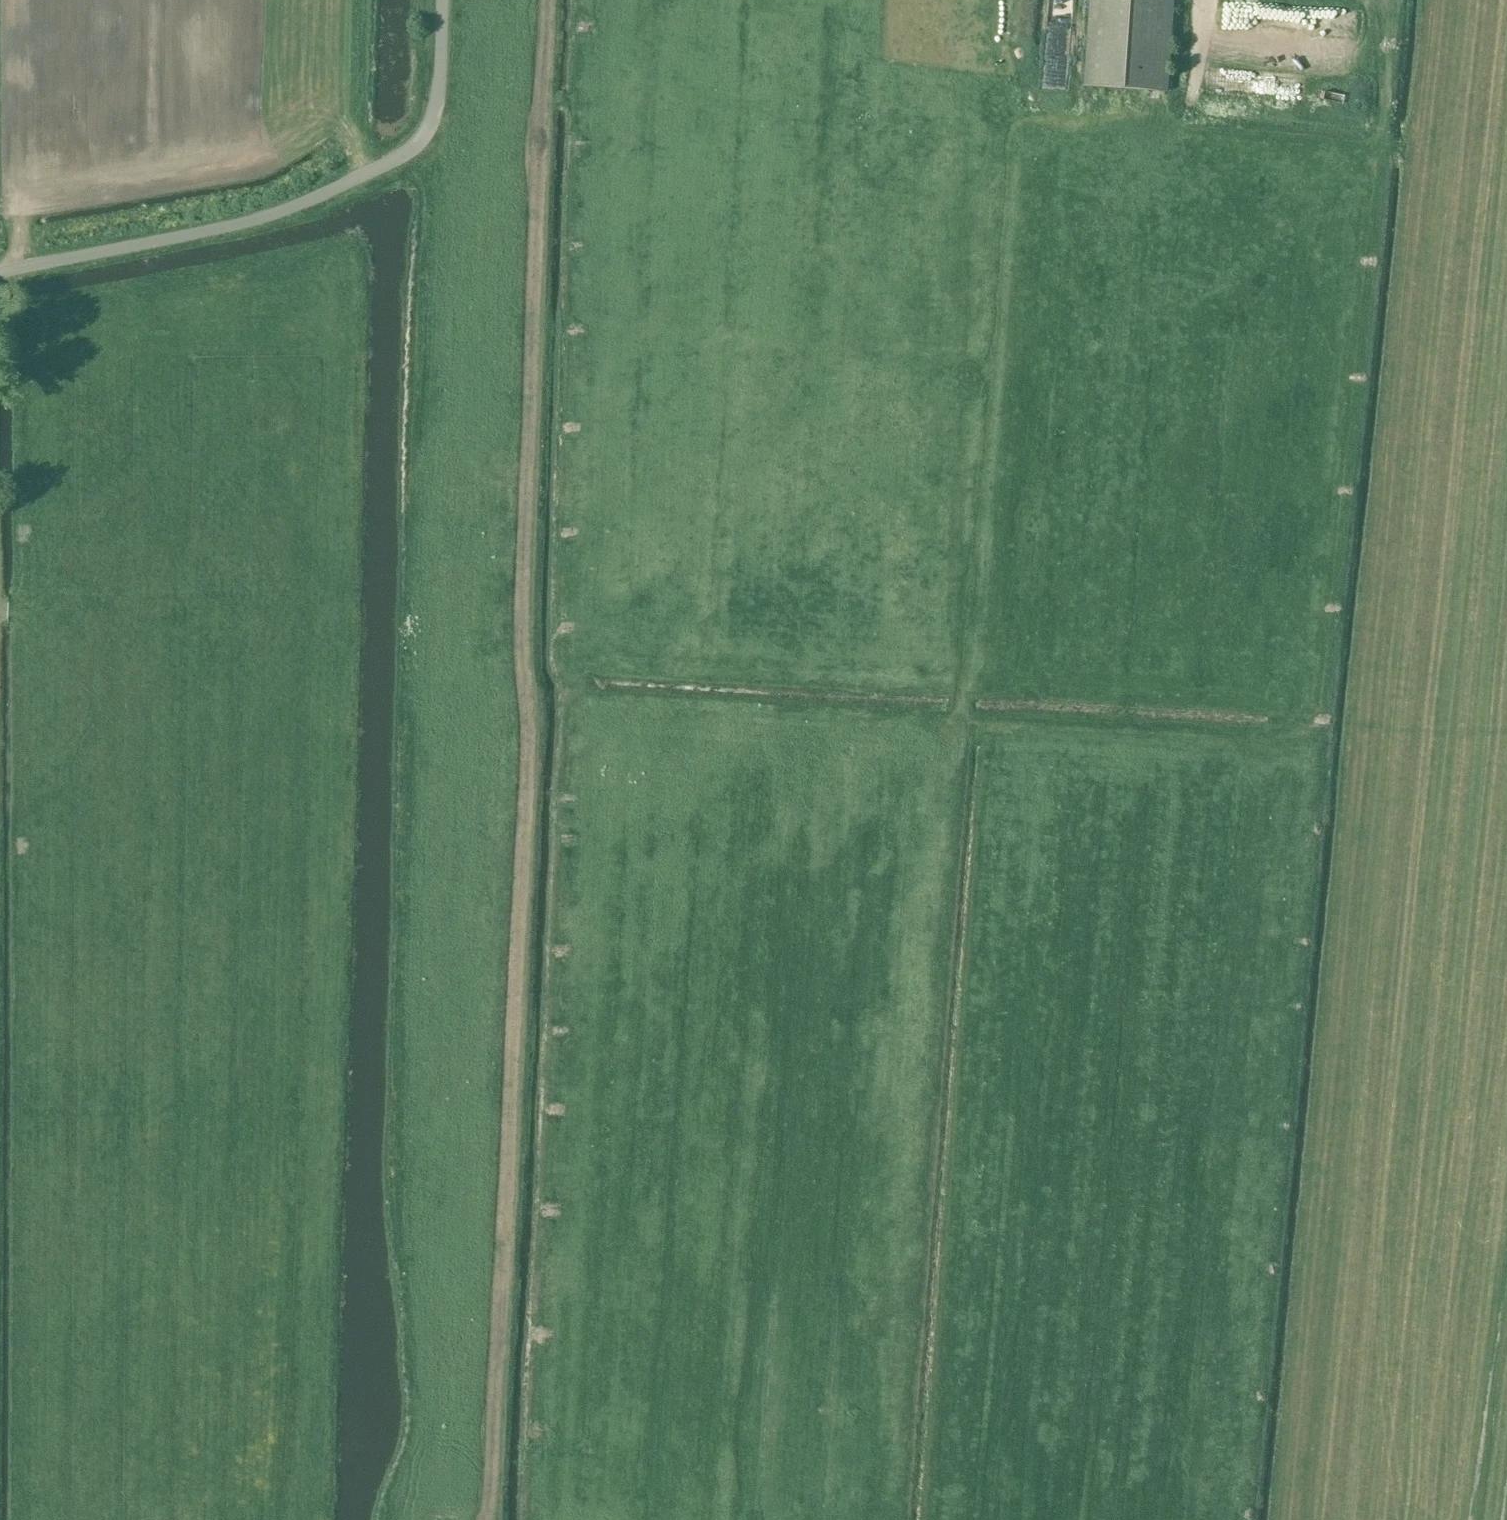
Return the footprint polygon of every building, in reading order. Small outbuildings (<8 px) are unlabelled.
[(1175,0),(1091,0),(1084,86),(1169,92),(1175,0)]
